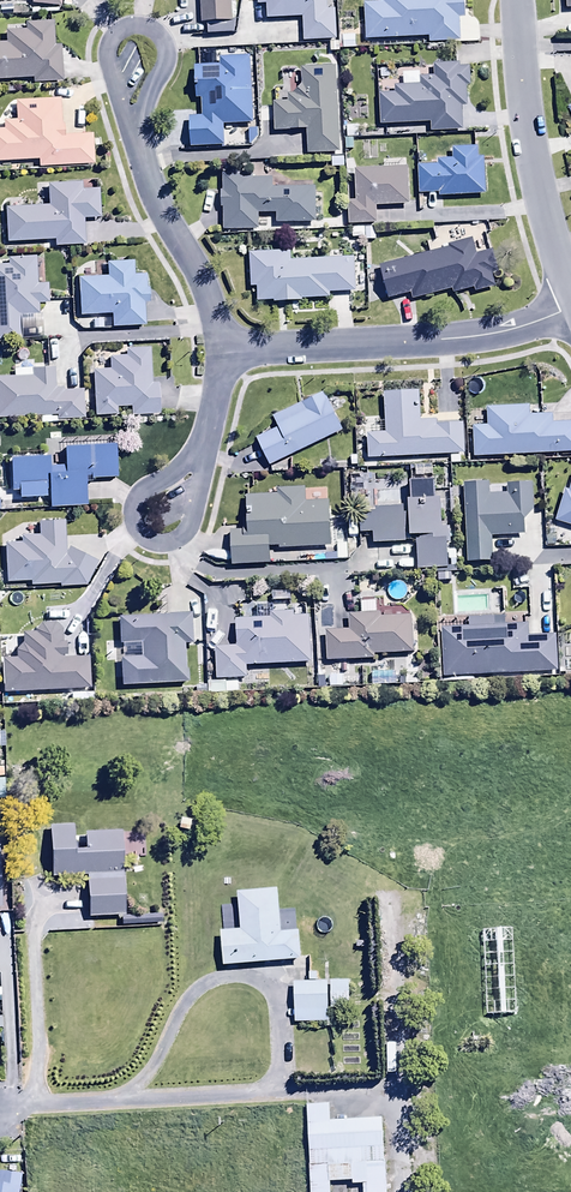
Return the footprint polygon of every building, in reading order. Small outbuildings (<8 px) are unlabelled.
[(29,5),(60,8),(61,0),(30,0),(29,5)] [(200,24),(206,24),(207,36),(233,35),(232,0),(199,0),(200,24)] [(247,11),(258,11),(258,5),(265,5),(266,20),(302,19),(303,42),(336,41),(335,9),(327,10),(326,0),(247,0),(247,11)] [(472,18),(467,18),(467,0),(382,0),(382,3),(363,3),(364,39),(428,38),(428,43),(479,44),(478,26),(472,18)] [(31,79),(31,84),(62,83),(61,46),(54,46),(53,21),(25,23),(25,29),(5,30),(6,42),(0,43),(0,80),(31,79)] [(339,35),(339,50),(355,49),(355,35),(339,35)] [(189,117),(190,147),(223,146),(222,126),(253,124),(250,57),(219,58),(220,66),(194,67),(196,100),(200,99),(200,116),(189,117)] [(419,85),(394,85),(394,93),(378,94),(379,125),(429,124),(429,132),(462,131),(461,106),(467,106),(466,86),(469,86),(469,67),(459,67),(459,63),(433,64),(433,77),(419,77),(419,85)] [(308,145),(308,154),(339,152),(334,66),(301,68),(302,86),(287,101),(272,102),(274,132),(306,130),(307,145),(308,145)] [(37,161),(38,168),(93,166),(91,135),(61,136),(59,99),(14,101),(15,121),(3,121),(4,130),(0,130),(0,163),(37,161)] [(308,145),(307,145),(285,146),(285,159),(308,158),(308,154),(308,145)] [(438,194),(439,197),(485,196),(484,158),(477,158),(477,147),(452,148),(452,159),(437,160),(437,165),(417,166),(418,195),(438,194)] [(407,167),(355,169),(355,201),(347,202),(348,226),(377,225),(376,206),(408,206),(407,167)] [(220,191),(222,231),(258,230),(258,214),(275,214),(275,224),(316,224),(316,187),(272,188),(272,179),(253,179),(252,173),(221,174),(222,191),(220,191)] [(4,208),(5,243),(54,241),(54,247),(84,246),(83,220),(99,220),(98,190),(82,190),(81,184),(47,185),(48,207),(4,208)] [(375,241),(375,228),(352,228),(351,239),(365,239),(365,241),(375,241)] [(472,240),(448,246),(448,249),(379,267),(388,300),(410,295),(411,300),(451,290),(453,295),(473,289),(474,293),(496,287),(493,275),(498,273),(492,251),(476,255),(472,240)] [(290,251),(249,253),(250,288),(256,288),(257,302),(273,301),(273,304),(303,302),(303,300),(329,298),(329,293),(355,292),(353,258),(291,261),(290,251)] [(19,340),(18,316),(39,314),(38,304),(48,303),(47,285),(36,286),(35,258),(7,260),(7,265),(3,266),(3,262),(0,262),(0,342),(19,340)] [(106,277),(78,278),(79,316),(110,315),(110,328),(144,327),(143,303),(148,302),(148,289),(145,289),(145,276),(134,276),(133,262),(106,263),(106,277)] [(110,369),(92,370),(95,416),(117,415),(116,409),(130,408),(130,417),(159,415),(157,384),(151,384),(149,349),(126,350),(126,356),(109,357),(110,369)] [(0,378),(0,418),(45,417),(45,423),(53,422),(53,417),(56,417),(56,420),(84,420),(83,391),(63,391),(63,388),(55,388),(55,368),(34,369),(33,361),(14,361),(14,378),(0,378)] [(366,434),(367,459),(464,455),(462,423),(436,425),(436,421),(420,421),(419,391),(383,392),(384,422),(376,422),(377,433),(366,434)] [(255,439),(269,467),(342,431),(323,392),(271,417),(277,428),(255,439)] [(473,458),(570,453),(570,423),(553,423),(553,414),(529,415),(529,406),(486,408),(487,425),(472,426),(473,458)] [(48,490),(49,508),(85,507),(84,480),(116,479),(114,444),(63,446),(64,466),(49,467),(48,454),(10,455),(11,492),(18,492),(18,498),(45,497),(45,490),(48,490)] [(370,475),(351,475),(350,497),(369,497),(370,475)] [(416,539),(417,571),(447,570),(446,523),(442,523),(441,499),(436,499),(435,480),(409,480),(410,499),(407,499),(408,539),(416,539)] [(489,483),(463,484),(466,564),(493,563),(492,537),(526,536),(525,519),(534,518),(533,483),(507,485),(507,494),(489,495),(489,483)] [(554,522),(570,527),(570,486),(570,491),(563,489),(554,522)] [(279,547),(279,549),(330,547),(329,501),(305,502),(305,488),(276,489),(276,495),(245,496),(246,518),(241,518),(242,530),(230,530),(231,566),(271,565),(270,547),(279,547)] [(372,533),(372,546),(406,544),(405,507),(375,508),(375,513),(359,513),(360,533),(372,533)] [(69,548),(65,553),(64,521),(38,522),(38,535),(20,536),(20,542),(4,543),(5,583),(30,583),(30,586),(58,585),(58,588),(85,588),(98,562),(69,548)] [(324,554),(324,561),(346,561),(346,544),(336,544),(336,553),(324,554)] [(290,594),(271,594),(271,602),(290,602),(290,594)] [(215,648),(216,680),(246,680),(245,666),(311,665),(309,618),(295,618),(294,612),(286,613),(286,604),(272,605),(272,613),(269,613),(269,619),(235,620),(236,648),(215,648)] [(325,632),(327,663),(374,661),(374,656),(413,654),(412,618),(380,619),(380,613),(348,615),(349,631),(325,632)] [(192,615),(117,618),(118,646),(140,645),(140,658),(119,659),(120,688),(187,686),(186,645),(193,645),(192,615)] [(441,629),(443,679),(556,673),(555,636),(528,637),(528,624),(495,626),(494,618),(467,620),(468,628),(441,629)] [(19,646),(15,652),(15,660),(2,660),(3,695),(89,691),(88,657),(66,658),(65,642),(61,642),(60,629),(55,624),(41,625),(34,635),(21,635),(22,646),(19,646)] [(207,683),(208,695),(238,694),(238,683),(207,683)] [(86,877),(123,876),(122,859),(132,859),(132,845),(122,845),(121,832),(84,833),(85,850),(74,851),(73,825),(49,826),(51,878),(86,877)] [(123,876),(86,877),(88,917),(124,916),(123,876)] [(239,931),(220,933),(223,967),(301,962),(299,933),(281,934),(278,891),(237,893),(239,931)] [(521,929),(489,931),(493,1019),(525,1017),(521,929)] [(308,983),(293,983),(293,1024),(328,1023),(328,983),(317,983),(317,974),(307,974),(308,983)] [(348,982),(329,982),(329,1009),(348,1010),(348,982)] [(312,1125),(315,1191),(391,1191),(388,1121),(312,1125)] [(21,1176),(0,1173),(0,1191),(19,1191),(21,1176)]
